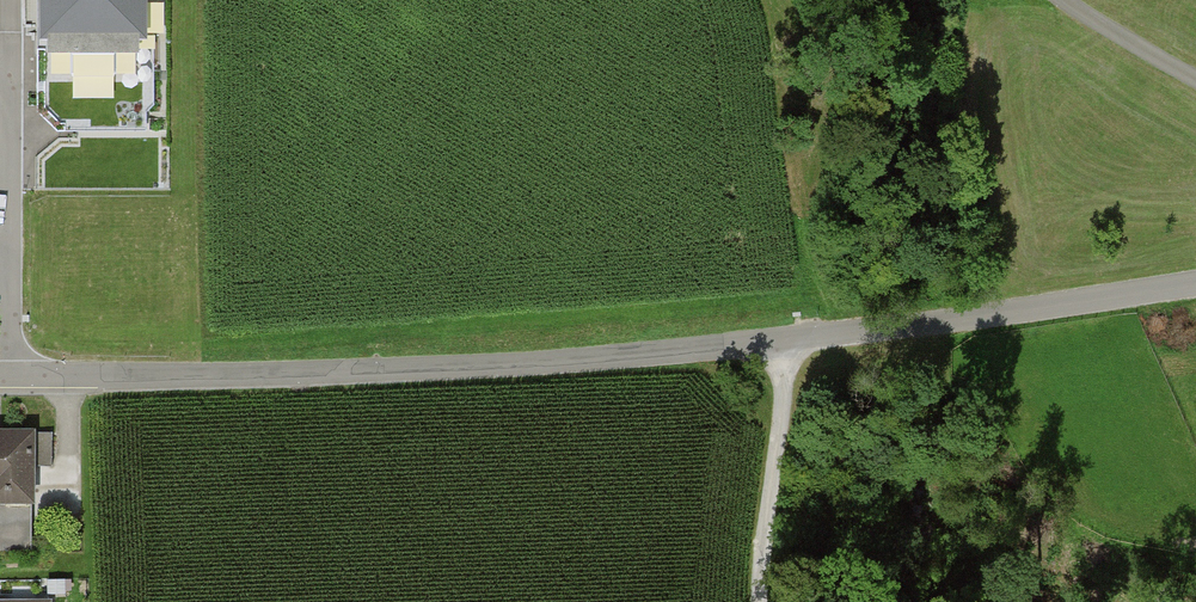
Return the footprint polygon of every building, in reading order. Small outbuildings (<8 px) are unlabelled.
[(148,0),(43,0),(42,58),(77,59),(76,97),(114,98),(115,77),(147,77),(148,0)] [(33,434),(0,434),(0,501),(34,501),(33,434)]
